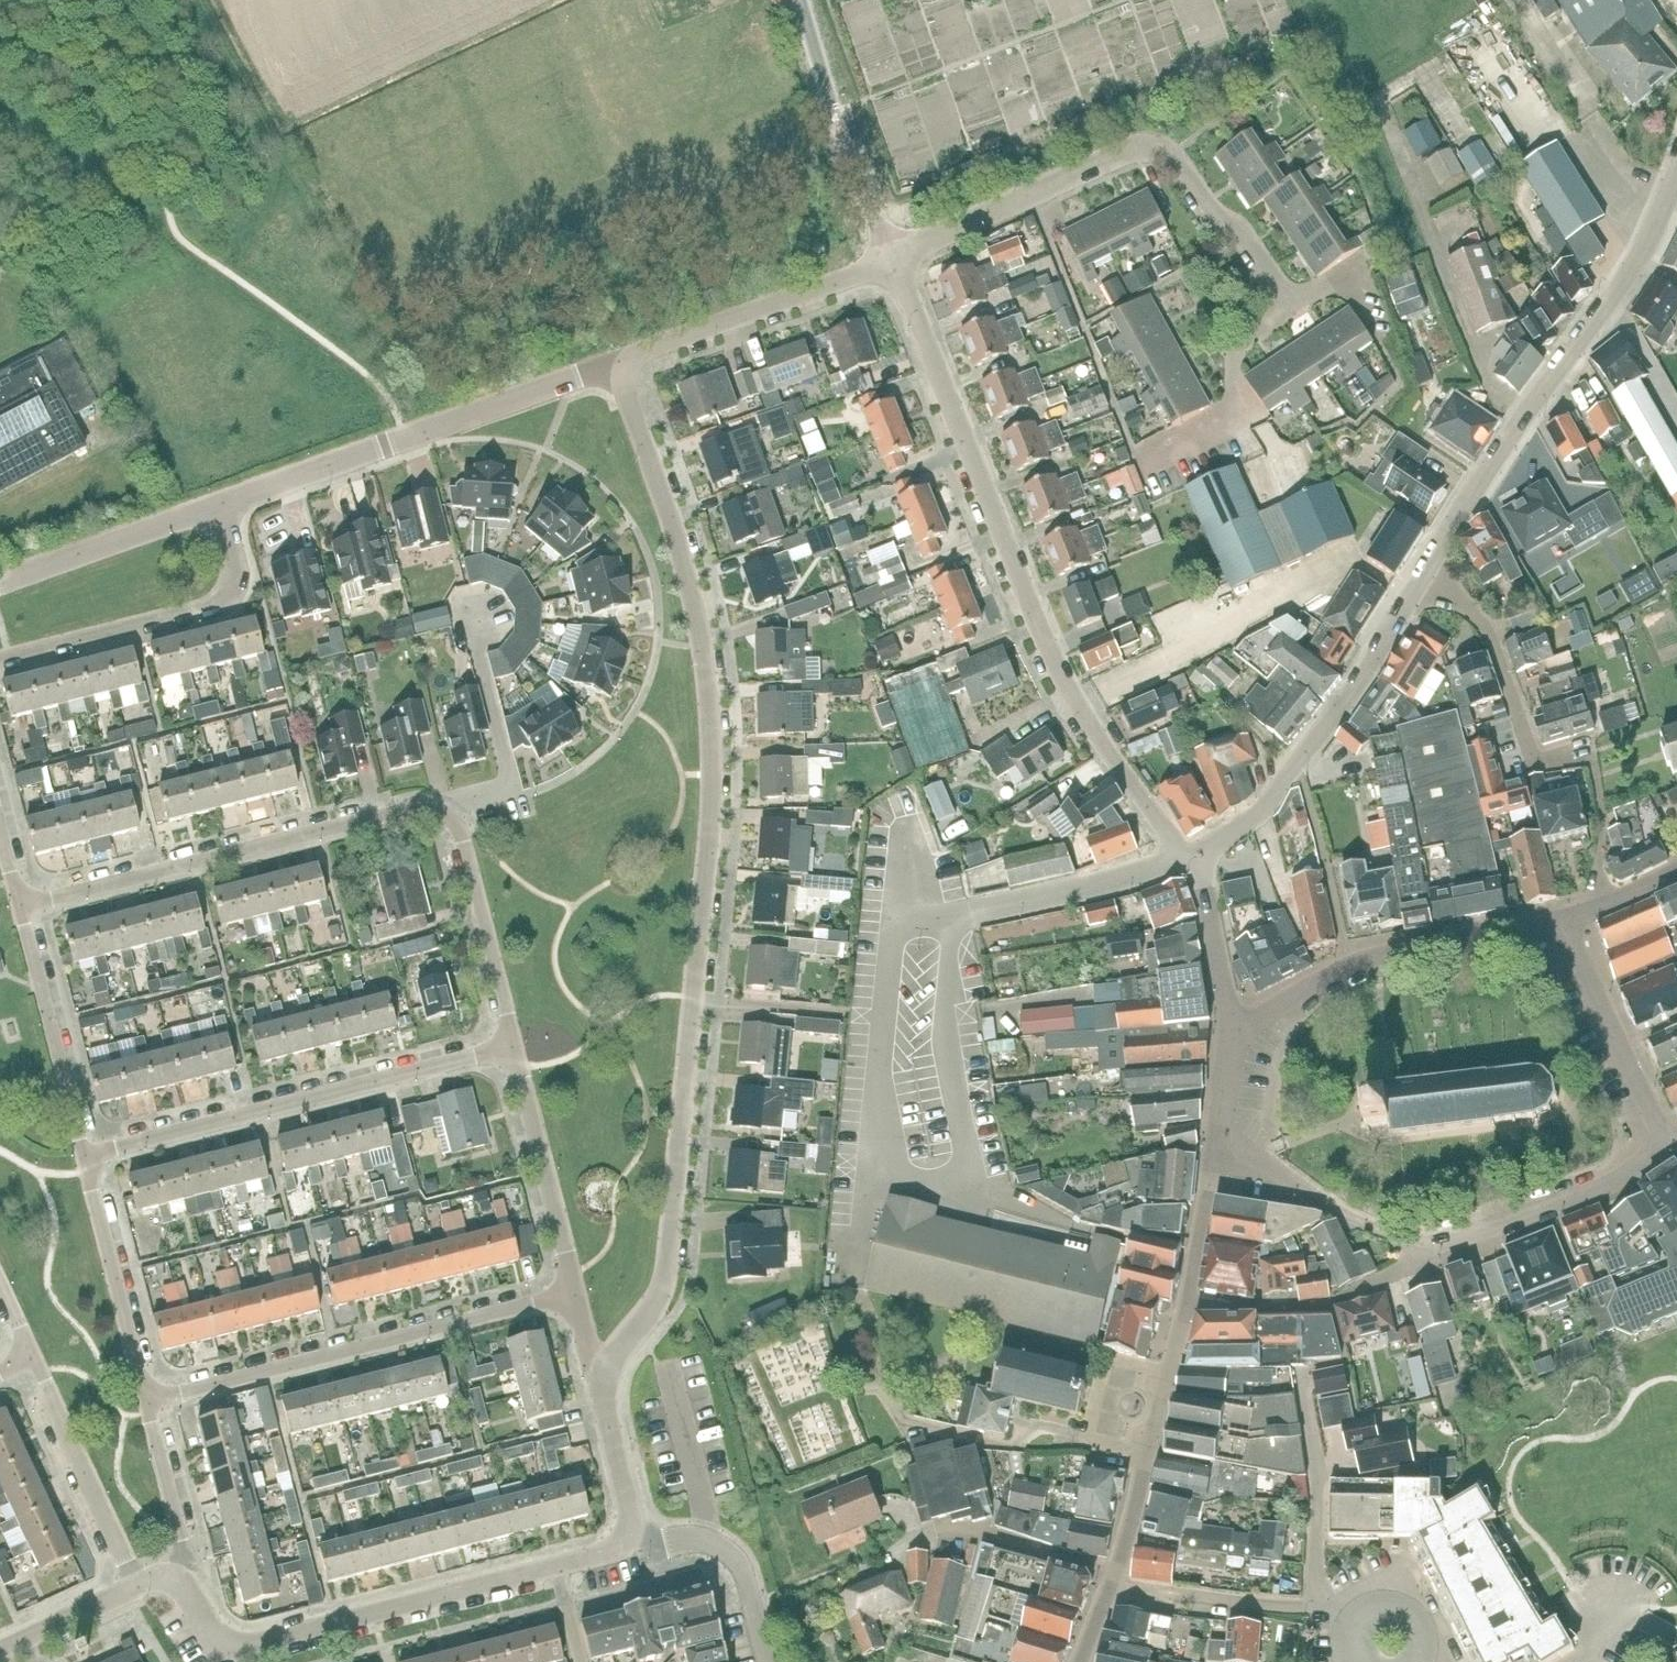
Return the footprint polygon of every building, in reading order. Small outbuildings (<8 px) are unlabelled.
[(1649,0),(1556,0),(1588,49),(1586,50),(1635,108),(1676,72),(1676,70),(1649,36),(1664,24),(1649,0)] [(1434,38),(1461,90),(1499,69),(1498,67),(1509,61),(1481,9),(1468,16),(1469,19),(1434,38)] [(1468,90),(1453,99),(1459,108),(1473,99),(1468,90)] [(1424,110),(1436,131),(1453,122),(1441,100),(1424,110)] [(1417,158),(1442,145),(1429,122),(1405,135),(1417,158)] [(1326,158),(1334,153),(1317,128),(1308,133),(1326,158)] [(1234,184),(1281,152),(1276,144),(1265,151),(1252,133),(1216,157),(1234,184)] [(1479,189),(1501,175),(1482,144),(1459,157),(1479,189)] [(1605,219),(1564,155),(1558,145),(1520,169),(1557,227),(1568,243),(1584,268),(1604,255),(1588,229),(1605,219)] [(1439,188),(1464,175),(1451,149),(1426,162),(1439,188)] [(1287,160),(1283,155),(1281,152),(1234,184),(1252,211),(1264,202),(1288,185),(1277,168),(1287,160)] [(1304,174),(1310,183),(1321,175),(1315,166),(1304,174)] [(1329,196),(1328,193),(1323,187),(1312,194),(1300,176),(1288,185),(1264,202),(1282,228),(1329,196)] [(1121,205),(1146,257),(1154,252),(1149,240),(1168,230),(1150,191),(1121,205)] [(1338,193),(1331,198),(1331,199),(1334,204),(1342,198),(1338,193)] [(1334,204),(1331,199),(1331,198),(1329,196),(1282,228),(1299,253),(1336,228),(1324,211),(1334,204)] [(1137,261),(1146,257),(1121,205),(1093,219),(1112,258),(1131,249),(1137,261)] [(1543,226),(1551,221),(1545,209),(1536,214),(1543,226)] [(1033,218),(1023,222),(1027,232),(1038,228),(1033,218)] [(1093,267),(1112,258),(1093,219),(1064,233),(1089,285),(1099,280),(1093,267)] [(1556,227),(1543,235),(1562,267),(1553,272),(1573,303),(1594,290),(1556,227)] [(1317,279),(1364,247),(1360,239),(1359,238),(1347,246),(1336,228),(1299,253),(1317,279)] [(1373,231),(1360,239),(1364,247),(1378,239),(1376,235),(1373,231)] [(1479,235),(1465,242),(1469,251),(1483,245),(1479,235)] [(1496,238),(1487,244),(1495,256),(1504,250),(1496,238)] [(972,265),(939,278),(946,297),(1004,274),(1005,276),(1010,274),(1006,264),(1026,257),(1019,240),(989,251),(994,264),(990,266),(989,265),(974,271),(972,265)] [(1663,268),(1676,276),(1676,241),(1663,268)] [(1494,283),(1499,281),(1486,246),(1448,260),(1477,336),(1509,324),(1494,283)] [(1508,277),(1521,268),(1509,251),(1496,259),(1508,277)] [(1172,271),(1164,255),(1153,261),(1161,277),(1172,271)] [(1145,266),(1122,278),(1131,294),(1153,282),(1145,266)] [(1506,295),(1523,284),(1516,273),(1499,284),(1506,295)] [(1576,315),(1555,284),(1556,283),(1549,273),(1537,281),(1543,292),(1532,299),(1538,307),(1553,329),(1576,315)] [(1009,285),(1005,276),(1004,274),(946,297),(953,315),(986,302),(984,296),(999,290),(1000,292),(1008,288),(1013,300),(1039,290),(1039,289),(1043,288),(1052,284),(1049,276),(1036,281),(1034,276),(1009,285)] [(1057,313),(1070,308),(1060,281),(1052,284),(1043,288),(1053,315),(1057,313)] [(1109,305),(1127,295),(1120,281),(1102,292),(1109,305)] [(1669,324),(1676,313),(1676,298),(1655,282),(1632,314),(1651,328),(1644,337),(1662,350),(1671,337),(1672,333),(1671,328),(1669,324)] [(1166,325),(1151,297),(1112,318),(1123,337),(1112,344),(1116,352),(1166,325)] [(1409,314),(1405,303),(1396,306),(1400,317),(1409,314)] [(1057,313),(1065,334),(1080,328),(1072,307),(1070,308),(1057,313)] [(1559,338),(1553,329),(1538,307),(1520,321),(1540,350),(1559,338)] [(1356,357),(1374,344),(1350,309),(1324,327),(1355,373),(1363,368),(1356,357)] [(1026,332),(1043,319),(1038,312),(1021,324),(1026,332)] [(967,349),(1015,330),(1011,318),(995,324),(993,318),(960,331),(967,349)] [(847,383),(833,388),(832,388),(837,400),(866,389),(859,370),(878,362),(863,323),(830,335),(847,383)] [(1143,373),(1181,352),(1166,325),(1116,352),(1121,361),(1133,355),(1143,373)] [(1532,347),(1518,325),(1504,334),(1512,347),(1515,349),(1495,376),(1519,394),(1543,362),(1529,351),(1532,347)] [(1347,379),(1355,373),(1324,327),(1298,344),(1322,379),(1339,368),(1347,379)] [(1015,330),(967,349),(974,367),(1007,354),(1005,348),(1020,342),(1015,330)] [(1620,337),(1591,360),(1618,396),(1640,385),(1646,380),(1635,367),(1640,363),(1620,337)] [(1109,339),(1097,345),(1103,357),(1114,351),(1111,344),(1112,344),(1109,339)] [(85,446),(70,417),(95,404),(63,343),(0,376),(0,492),(85,446)] [(783,406),(779,392),(818,378),(805,344),(766,359),(770,370),(758,375),(765,395),(762,396),(767,411),(783,406)] [(1304,391),(1322,379),(1298,344),(1272,361),(1304,408),(1312,403),(1304,391)] [(1146,407),(1196,379),(1181,352),(1143,373),(1153,392),(1141,398),(1146,407)] [(1295,414),(1304,408),(1272,361),(1246,379),(1269,415),(1288,402),(1295,414)] [(1411,365),(1420,390),(1432,385),(1423,361),(1411,365)] [(751,370),(735,376),(744,401),(760,396),(751,370)] [(988,402),(1036,383),(1032,371),(1016,377),(1013,370),(981,383),(988,402)] [(725,373),(680,389),(693,425),(738,409),(725,373)] [(1173,428),(1211,407),(1196,379),(1146,407),(1151,415),(1163,409),(1173,428)] [(1036,383),(988,402),(995,420),(1028,407),(1025,401),(1041,394),(1036,383)] [(1365,388),(1375,403),(1382,397),(1372,383),(1365,388)] [(1640,385),(1618,396),(1613,398),(1638,443),(1640,448),(1646,459),(1669,500),(1676,496),(1676,451),(1640,385)] [(1075,422),(1109,408),(1101,387),(1067,400),(1068,402),(1067,403),(1075,422)] [(1573,387),(1563,392),(1573,410),(1583,404),(1573,387)] [(1068,402),(1067,400),(1062,388),(1045,395),(1051,409),(1067,403),(1068,402)] [(1368,394),(1359,400),(1364,406),(1372,401),(1368,394)] [(874,438),(903,427),(894,403),(882,408),(877,395),(860,401),(874,438)] [(1474,459),(1497,425),(1454,396),(1444,411),(1435,405),(1429,414),(1434,426),(1431,431),(1474,459)] [(1134,398),(1119,404),(1123,414),(1138,408),(1134,398)] [(792,419),(806,413),(801,400),(787,405),(792,419)] [(1633,438),(1625,425),(1624,424),(1622,425),(1610,401),(1589,416),(1602,440),(1609,435),(1618,448),(1633,438)] [(1312,403),(1304,408),(1309,416),(1317,410),(1312,403)] [(757,418),(761,431),(770,428),(775,442),(791,437),(783,410),(757,418)] [(795,419),(802,438),(819,431),(812,413),(795,419)] [(1125,420),(1129,430),(1144,424),(1140,414),(1125,420)] [(1593,467),(1568,419),(1547,430),(1564,463),(1575,457),(1583,472),(1593,467)] [(1008,454),(1057,435),(1052,423),(1036,429),(1034,423),(1001,436),(1008,454)] [(903,427),(874,438),(889,476),(906,469),(901,455),(913,451),(903,427)] [(752,430),(701,449),(714,485),(734,478),(735,480),(739,479),(742,488),(769,478),(752,430)] [(819,431),(802,438),(810,457),(826,451),(819,431)] [(1062,447),(1058,437),(1057,435),(1008,454),(1016,472),(1048,459),(1046,453),(1062,447)] [(1428,456),(1399,435),(1383,458),(1387,461),(1375,479),(1373,477),(1366,487),(1382,498),(1388,489),(1425,515),(1433,504),(1438,507),(1446,495),(1441,492),(1444,488),(1418,470),(1428,456)] [(1084,439),(1069,444),(1074,458),(1089,453),(1084,439)] [(1597,441),(1587,447),(1597,466),(1607,460),(1597,441)] [(1640,448),(1638,443),(1627,449),(1636,465),(1646,459),(1640,448)] [(1116,451),(1121,463),(1130,460),(1125,448),(1116,451)] [(833,479),(825,457),(807,464),(816,486),(833,479)] [(1133,466),(1119,472),(1130,498),(1143,493),(1133,466)] [(1583,472),(1577,475),(1583,486),(1603,486),(1593,467),(1583,472)] [(485,522),(489,469),(475,468),(475,470),(464,469),(463,485),(461,484),(457,488),(457,490),(451,490),(451,488),(449,488),(452,511),(453,511),(453,509),(476,511),(475,521),(485,522)] [(489,469),(485,522),(496,523),(509,523),(510,513),(511,498),(513,498),(517,494),(517,492),(514,488),(512,488),(513,473),(503,472),(503,470),(489,469)] [(790,481),(791,483),(804,478),(800,469),(788,474),(790,481)] [(1283,504),(1253,518),(1230,469),(1181,493),(1228,594),(1350,537),(1325,484),(1305,494),(1283,504)] [(791,483),(790,481),(788,474),(762,483),(766,494),(723,510),(736,545),(756,538),(759,547),(788,537),(772,492),(792,485),(791,483)] [(1030,507),(1078,488),(1074,476),(1057,483),(1054,476),(1022,489),(1030,507)] [(909,525),(939,513),(929,489),(916,494),(911,482),(895,488),(909,525)] [(1301,483),(1279,491),(1283,504),(1305,494),(1301,483)] [(1527,553),(1565,531),(1576,550),(1610,530),(1594,503),(1567,519),(1546,483),(1525,496),(1526,499),(1504,512),(1527,553)] [(830,507),(840,502),(833,484),(818,490),(825,509),(830,507)] [(1078,488),(1030,507),(1037,525),(1069,513),(1066,506),(1083,500),(1078,488)] [(542,544),(577,504),(566,495),(565,497),(557,490),(547,502),(545,500),(540,501),(539,503),(539,508),(541,509),(524,529),(542,544)] [(419,550),(449,542),(436,491),(406,498),(407,500),(408,499),(409,503),(390,508),(400,551),(419,546),(420,548),(419,549),(419,550)] [(1138,519),(1151,513),(1144,495),(1131,500),(1138,519)] [(835,520),(861,510),(856,496),(840,502),(830,507),(835,520)] [(577,504),(542,544),(561,560),(564,563),(591,546),(585,540),(586,539),(586,534),(584,532),(594,521),(586,514),(587,513),(577,504)] [(909,525),(895,530),(900,543),(914,537),(924,561),(940,555),(935,542),(948,537),(939,513),(909,525)] [(1091,514),(1082,518),(1085,526),(1094,523),(1091,514)] [(1394,578),(1395,577),(1423,534),(1395,516),(1366,560),(1394,578)] [(1460,541),(1461,542),(1478,574),(1476,576),(1483,588),(1502,577),(1493,562),(1497,560),(1511,584),(1520,579),(1509,556),(1487,517),(1470,526),(1474,532),(1460,541)] [(1147,547),(1161,542),(1152,520),(1138,525),(1147,547)] [(374,523),(360,527),(357,527),(359,531),(348,534),(350,540),(332,545),(347,603),(365,598),(364,593),(391,586),(386,568),(392,567),(385,539),(379,541),(374,523)] [(474,525),(474,540),(484,540),(485,526),(474,525)] [(832,532),(840,552),(856,546),(849,526),(832,532)] [(826,528),(809,534),(813,545),(817,558),(835,551),(826,528)] [(1051,560),(1099,541),(1094,528),(1078,535),(1075,529),(1043,542),(1051,560)] [(809,534),(784,543),(788,554),(813,545),(809,534)] [(854,551),(861,567),(890,555),(883,539),(854,551)] [(1103,552),(1099,542),(1099,541),(1051,560),(1058,578),(1090,565),(1087,558),(1103,552)] [(302,618),(331,610),(316,552),(286,560),(287,563),(269,567),(284,620),(302,615),(303,616),(301,616),(302,618)] [(599,558),(597,559),(594,552),(575,564),(577,571),(570,573),(577,597),(628,584),(624,569),(622,570),(620,560),(605,563),(604,561),(599,558)] [(493,586),(503,561),(487,555),(483,556),(482,583),(485,582),(493,586)] [(473,585),(482,583),(483,556),(467,560),(473,585)] [(776,559),(745,570),(758,606),(789,595),(786,587),(793,584),(787,567),(782,556),(776,559)] [(1653,569),(1662,585),(1676,578),(1676,557),(1653,569)] [(880,582),(905,571),(900,558),(874,569),(880,582)] [(504,591),(522,570),(503,561),(493,586),(504,591)] [(944,609),(973,598),(964,574),(951,580),(945,566),(929,573),(944,609)] [(1624,601),(1647,588),(1636,568),(1613,581),(1624,601)] [(874,569),(862,574),(868,588),(880,582),(874,569)] [(512,601),(534,586),(524,571),(522,570),(504,591),(506,592),(512,601)] [(860,612),(888,601),(913,591),(905,571),(880,582),(881,584),(855,596),(860,612)] [(1384,593),(1353,573),(1322,622),(1353,642),(1384,593)] [(1064,596),(1078,630),(1101,621),(1095,606),(1106,602),(1120,596),(1113,579),(1099,585),(1100,586),(1091,589),(1090,586),(1064,596)] [(593,616),(607,612),(608,615),(612,618),(615,617),(617,613),(617,610),(632,607),(629,597),(631,596),(628,584),(577,597),(579,606),(589,603),(593,616)] [(518,612),(545,604),(534,586),(512,601),(518,611),(518,612)] [(790,623),(832,608),(827,595),(785,609),(790,623)] [(973,598),(944,609),(959,646),(975,640),(970,627),(983,622),(973,598)] [(1515,634),(1528,629),(1540,624),(1532,602),(1506,611),(1515,634)] [(517,624),(543,626),(545,604),(518,612),(517,624)] [(446,608),(412,617),(416,635),(451,626),(446,608)] [(1577,636),(1588,632),(1580,611),(1569,615),(1577,636)] [(1291,624),(1303,633),(1310,622),(1298,615),(1291,624)] [(255,621),(228,628),(237,662),(241,661),(256,657),(261,676),(272,673),(267,654),(263,655),(255,621)] [(411,621),(392,626),(396,640),(414,635),(411,621)] [(274,640),(285,637),(281,622),(270,625),(274,640)] [(1303,633),(1291,624),(1288,622),(1244,644),(1235,654),(1266,682),(1278,668),(1323,702),(1339,682),(1296,649),(1306,635),(1303,633)] [(541,644),(543,626),(517,624),(516,633),(514,635),(539,646),(541,644)] [(1121,658),(1119,654),(1141,644),(1133,625),(1111,635),(1111,634),(1078,649),(1089,672),(1121,658)] [(1353,647),(1323,627),(1306,652),(1336,672),(1353,647)] [(228,628),(202,634),(211,669),(215,668),(231,664),(235,679),(229,681),(236,712),(247,709),(240,681),(241,680),(245,679),(241,661),(237,662),(228,628)] [(573,658),(621,678),(627,664),(624,663),(628,653),(614,648),(615,646),(613,641),(611,640),(615,629),(582,628),(582,636),(573,658)] [(1516,673),(1536,665),(1555,657),(1543,630),(1505,645),(1516,673)] [(1448,646),(1424,631),(1408,656),(1400,650),(1379,682),(1412,703),(1448,646)] [(1616,631),(1597,637),(1600,647),(1619,641),(1616,631)] [(803,683),(807,683),(806,632),(757,634),(758,672),(782,671),(782,684),(803,684),(803,683)] [(1577,636),(1572,638),(1577,651),(1593,645),(1588,632),(1577,636)] [(211,669),(202,634),(177,641),(186,675),(189,674),(205,670),(210,689),(220,686),(215,668),(211,669)] [(527,661),(539,646),(514,635),(507,644),(527,661)] [(899,659),(892,639),(877,644),(884,665),(899,659)] [(186,675),(177,641),(150,648),(159,682),(179,677),(184,695),(194,693),(189,674),(186,675)] [(516,675),(527,661),(507,644),(501,651),(498,652),(513,675),(516,675)] [(330,647),(315,651),(318,662),(333,658),(330,647)] [(1487,657),(1478,660),(1475,648),(1462,652),(1465,664),(1453,668),(1455,675),(1446,678),(1450,692),(1494,678),(1487,657)] [(886,684),(909,749),(918,771),(970,752),(951,697),(967,690),(972,702),(1017,685),(1003,650),(972,663),(967,651),(938,663),(939,665),(886,684)] [(132,652),(105,658),(114,693),(118,692),(134,688),(139,706),(149,704),(144,685),(141,686),(132,652)] [(495,680),(513,675),(498,652),(489,654),(495,680)] [(353,658),(356,671),(374,666),(371,653),(353,658)] [(621,678),(573,658),(562,653),(558,663),(567,667),(562,680),(574,685),(587,690),(586,692),(588,697),(591,697),(595,695),(596,693),(610,698),(614,689),(616,690),(621,678)] [(333,660),(336,673),(349,670),(346,657),(333,660)] [(1206,670),(1224,686),(1228,689),(1239,676),(1218,657),(1206,670)] [(105,658),(80,665),(89,699),(92,698),(108,694),(112,708),(113,713),(123,710),(118,692),(114,693),(105,658)] [(1581,690),(1578,681),(1573,664),(1549,672),(1553,687),(1536,693),(1545,718),(1536,720),(1544,746),(1569,739),(1565,727),(1570,725),(1561,697),(1581,690)] [(89,699),(80,665),(54,671),(63,705),(66,705),(83,700),(88,719),(97,717),(96,712),(92,698),(89,699)] [(1224,686),(1206,670),(1202,666),(1191,678),(1213,698),(1224,686)] [(54,671),(29,678),(38,712),(41,711),(57,707),(61,726),(71,723),(66,705),(63,705),(54,671)] [(272,673),(261,676),(265,694),(282,690),(277,671),(272,673)] [(1265,694),(1304,725),(1321,705),(1282,674),(1265,694)] [(1185,675),(1169,682),(1174,693),(1189,686),(1185,675)] [(1594,731),(1585,707),(1602,701),(1594,676),(1578,681),(1581,690),(1561,697),(1570,725),(1565,727),(1569,739),(1594,731)] [(38,712),(29,678),(3,684),(11,718),(32,713),(36,731),(38,731),(39,731),(40,730),(41,730),(46,729),(41,711),(38,712)] [(1494,678),(1450,692),(1455,707),(1465,704),(1467,710),(1501,699),(1494,678)] [(803,696),(759,697),(760,736),(815,735),(814,697),(832,696),(832,700),(862,699),(862,682),(807,683),(803,683),(803,684),(803,696)] [(1349,724),(1358,732),(1373,727),(1382,721),(1390,712),(1407,723),(1414,712),(1398,700),(1399,699),(1378,683),(1349,724)] [(479,733),(488,731),(478,687),(455,692),(461,719),(443,723),(453,766),(485,759),(479,733)] [(1304,725),(1265,694),(1257,687),(1244,703),(1252,709),(1249,714),(1288,746),(1304,725)] [(1182,717),(1179,709),(1171,689),(1123,709),(1133,734),(1166,720),(1168,725),(1174,722),(1173,720),(1182,717)] [(264,694),(267,705),(285,700),(282,690),(265,694),(264,694)] [(575,715),(574,714),(581,710),(564,694),(558,700),(547,708),(541,699),(532,705),(560,750),(573,742),(572,740),(580,734),(572,721),(574,721),(575,715)] [(390,769),(421,761),(415,736),(430,732),(422,699),(394,706),(397,721),(380,726),(390,769)] [(897,725),(890,704),(876,708),(884,730),(897,725)] [(549,756),(560,750),(532,705),(512,718),(504,719),(512,752),(523,745),(524,747),(529,748),(531,747),(539,760),(548,755),(549,756)] [(178,714),(180,723),(194,720),(191,706),(181,708),(178,714)] [(1503,706),(1492,709),(1496,722),(1507,718),(1503,706)] [(1620,709),(1600,716),(1606,735),(1627,728),(1620,709)] [(315,736),(325,779),(356,772),(350,746),(365,743),(357,710),(329,717),(333,732),(315,736)] [(0,726),(12,723),(11,718),(10,713),(0,715),(0,724),(0,726)] [(219,718),(225,749),(245,745),(239,714),(219,718)] [(1436,927),(1505,911),(1501,884),(1498,884),(1492,856),(1490,847),(1490,846),(1487,837),(1484,824),(1475,789),(1466,753),(1456,714),(1396,732),(1398,738),(1401,753),(1402,761),(1410,796),(1424,865),(1436,927)] [(245,805),(271,798),(262,764),(265,763),(260,745),(257,746),(254,728),(251,715),(241,717),(247,741),(250,740),(256,765),(240,769),(236,770),(245,805)] [(262,764),(271,798),(297,791),(288,758),(293,757),(288,738),(284,720),(269,724),(278,760),(265,763),(262,764)] [(155,733),(152,721),(124,728),(127,740),(155,733)] [(1347,727),(1336,740),(1356,756),(1367,742),(1347,727)] [(1159,734),(1168,759),(1185,753),(1176,728),(1159,734)] [(1476,728),(1468,731),(1470,738),(1478,735),(1476,728)] [(1660,734),(1663,744),(1659,745),(1666,767),(1670,766),(1673,776),(1676,774),(1676,729),(1660,734)] [(27,734),(32,751),(44,748),(42,738),(40,730),(39,731),(38,731),(36,731),(27,734)] [(106,734),(109,745),(126,740),(123,730),(106,734)] [(1026,782),(1064,758),(1047,731),(1016,752),(1006,738),(981,754),(998,780),(1017,768),(1026,782)] [(172,737),(176,750),(186,747),(182,734),(172,737)] [(81,736),(69,739),(72,750),(84,747),(81,736)] [(1246,737),(1196,751),(1219,819),(1245,804),(1253,795),(1245,770),(1258,766),(1251,740),(1246,737)] [(832,769),(833,765),(846,765),(846,746),(805,747),(805,759),(795,759),(795,761),(762,762),(763,799),(797,798),(810,798),(810,787),(823,787),(822,769),(832,769)] [(1475,789),(1502,782),(1493,746),(1466,753),(1475,789)] [(23,765),(47,759),(44,748),(32,751),(20,754),(23,765)] [(169,766),(176,765),(172,748),(164,750),(169,766)] [(916,773),(907,748),(892,754),(901,779),(916,773)] [(230,771),(214,775),(211,776),(220,811),(245,805),(236,770),(240,769),(236,751),(226,754),(230,771)] [(88,768),(85,758),(67,763),(70,773),(88,768)] [(205,778),(189,782),(186,783),(194,817),(220,811),(211,776),(214,775),(210,758),(200,761),(205,778)] [(1402,761),(1376,766),(1391,850),(1405,931),(1405,933),(1436,927),(1424,865),(1410,796),(1402,761)] [(186,783),(189,782),(184,764),(176,766),(180,784),(159,789),(168,824),(194,817),(186,783)] [(40,770),(14,777),(17,789),(43,783),(40,770)] [(1587,834),(1578,794),(1572,770),(1560,773),(1561,778),(1544,782),(1543,779),(1529,783),(1544,845),(1587,834)] [(1214,817),(1198,789),(1200,788),(1194,777),(1184,782),(1176,788),(1175,786),(1161,794),(1186,838),(1203,828),(1201,825),(1214,817)] [(73,792),(76,791),(80,790),(76,778),(71,779),(73,792)] [(123,798),(107,802),(104,803),(112,838),(139,831),(130,797),(133,797),(128,778),(119,781),(123,798)] [(1094,819),(1095,819),(1124,799),(1112,782),(1083,801),(1081,797),(1062,810),(1077,832),(1095,820),(1094,819)] [(1504,789),(1502,782),(1475,789),(1484,824),(1508,818),(1501,790),(1503,789),(1504,789)] [(944,783),(927,790),(940,823),(957,816),(944,783)] [(1501,790),(1508,818),(1533,812),(1525,783),(1504,789),(1503,789),(1501,790)] [(104,803),(107,802),(103,784),(93,787),(97,805),(81,809),(78,810),(87,844),(112,838),(104,803)] [(896,810),(905,806),(896,784),(887,788),(896,810)] [(67,793),(52,797),(56,815),(52,816),(61,851),(87,844),(78,810),(81,809),(76,791),(73,792),(67,793)] [(1668,796),(1676,816),(1676,792),(1668,796)] [(1052,793),(1029,810),(1037,821),(1060,804),(1052,793)] [(1651,800),(1657,811),(1666,807),(1661,796),(1651,800)] [(35,857),(61,851),(52,816),(56,815),(52,797),(43,799),(47,817),(26,822),(35,857)] [(807,812),(806,826),(854,829),(855,811),(835,810),(835,814),(807,812)] [(1305,813),(1294,815),(1298,829),(1309,827),(1305,813)] [(1359,847),(1377,845),(1374,819),(1356,821),(1359,847)] [(761,860),(791,862),(790,873),(810,874),(812,830),(798,829),(798,823),(793,822),(793,825),(764,822),(761,860)] [(1138,851),(1131,833),(1129,825),(1128,825),(1128,826),(1076,844),(1074,841),(1064,845),(1065,846),(1011,858),(1004,860),(1010,888),(1075,873),(1137,851),(1138,851)] [(1634,851),(1628,828),(1609,833),(1615,856),(1634,851)] [(1499,834),(1487,837),(1490,846),(1502,843),(1499,834)] [(1526,907),(1554,900),(1538,834),(1509,841),(1511,849),(1512,851),(1526,907)] [(1638,879),(1676,859),(1676,858),(1667,838),(1627,858),(1625,855),(1606,865),(1615,883),(1622,884),(1637,877),(1638,879)] [(1502,843),(1490,846),(1490,847),(1492,856),(1512,851),(1511,849),(1509,841),(1502,843)] [(982,865),(975,844),(963,848),(970,869),(982,865)] [(1403,927),(1393,874),(1372,877),(1370,866),(1364,867),(1364,865),(1340,869),(1351,925),(1370,922),(1371,930),(1379,928),(1380,931),(1403,927)] [(300,909),(304,908),(320,904),(324,922),(335,919),(330,901),(326,902),(317,867),(291,874),(300,909)] [(379,942),(405,935),(402,923),(430,916),(418,870),(379,879),(391,925),(375,929),(379,942)] [(291,874),(265,880),(274,916),(278,914),(295,910),(299,928),(309,926),(304,908),(300,909),(291,874)] [(1304,954),(1307,953),(1335,944),(1319,874),(1290,880),(1302,941),(1298,943),(1304,954)] [(853,894),(855,880),(805,876),(804,889),(853,894)] [(249,922),(253,921),(268,917),(272,935),(283,932),(278,914),(274,916),(265,880),(240,887),(249,922)] [(1155,931),(1197,916),(1184,880),(1142,895),(1155,931)] [(1234,951),(1240,963),(1231,967),(1241,987),(1250,982),(1257,995),(1311,968),(1304,954),(1298,943),(1288,948),(1287,949),(1281,937),(1294,930),(1285,911),(1257,919),(1249,881),(1221,887),(1226,913),(1234,951)] [(800,889),(759,885),(756,923),(797,926),(800,889)] [(257,939),(253,921),(249,922),(240,887),(213,893),(222,928),(242,923),(247,941),(257,939)] [(1659,896),(1670,920),(1663,923),(1676,956),(1676,889),(1659,896)] [(1659,896),(1597,923),(1597,924),(1607,948),(1663,923),(1670,920),(1659,896)] [(177,940),(182,939),(197,935),(201,953),(211,950),(207,932),(203,933),(195,898),(169,904),(177,940)] [(1085,909),(1089,927),(1120,921),(1116,902),(1085,909)] [(169,904),(143,911),(152,946),(156,945),(172,941),(177,959),(186,957),(182,939),(177,940),(169,904)] [(152,946),(143,911),(118,917),(126,952),(130,951),(146,948),(151,965),(160,963),(156,945),(152,946)] [(134,969),(130,951),(126,952),(118,917),(92,923),(101,958),(105,957),(120,954),(124,971),(134,969)] [(101,958),(92,923),(66,930),(75,965),(95,960),(99,978),(109,975),(105,957),(101,958)] [(1603,949),(1605,955),(1614,981),(1615,983),(1616,983),(1676,957),(1676,956),(1663,923),(1607,948),(1603,949)] [(333,939),(341,936),(338,926),(330,928),(333,939)] [(1150,975),(1156,974),(1203,967),(1194,926),(1154,938),(1156,950),(1146,952),(1150,975)] [(358,933),(362,948),(372,945),(369,931),(358,933)] [(831,944),(841,945),(851,946),(852,933),(832,932),(831,944)] [(1111,960),(1143,956),(1140,935),(1108,939),(1111,960)] [(411,957),(437,950),(434,937),(407,944),(411,957)] [(831,944),(820,943),(820,942),(792,939),(791,952),(753,948),(749,985),(797,990),(801,954),(818,956),(818,957),(839,959),(841,945),(831,944)] [(260,968),(274,965),(270,950),(256,953),(260,968)] [(357,956),(351,958),(355,978),(362,976),(357,956)] [(1616,983),(1623,1000),(1627,1008),(1628,1008),(1630,1014),(1629,1014),(1633,1022),(1636,1032),(1676,1013),(1676,978),(1673,970),(1672,969),(1676,967),(1676,957),(1616,983)] [(433,985),(418,988),(427,1023),(446,1018),(445,1015),(454,1013),(441,962),(428,966),(433,985)] [(217,966),(204,969),(207,982),(220,979),(217,966)] [(1106,1032),(1210,1021),(1202,968),(1119,981),(1122,1004),(1162,999),(1162,1001),(1117,1006),(1118,1007),(1094,1009),(1096,1033),(1106,1032)] [(159,980),(162,993),(175,990),(172,977),(159,980)] [(104,978),(91,981),(94,996),(107,993),(104,978)] [(150,996),(162,993),(159,980),(146,983),(150,996)] [(1097,983),(1070,986),(1072,1000),(1099,997),(1097,983)] [(352,986),(357,1005),(360,1005),(368,1037),(396,1030),(388,997),(366,1003),(361,984),(352,986)] [(109,992),(112,1005),(121,1003),(118,990),(109,992)] [(360,1005),(357,1005),(339,1010),(334,991),(325,993),(329,1012),(333,1011),(341,1044),(368,1037),(360,1005)] [(107,993),(94,996),(98,1009),(110,1006),(107,993)] [(188,997),(191,1010),(205,1006),(202,993),(188,997)] [(298,1000),(302,1019),(306,1018),(315,1051),(341,1044),(333,1011),(329,1012),(313,1016),(308,997),(298,1000)] [(280,1025),(288,1058),(315,1051),(306,1018),(302,1019),(285,1024),(280,1005),(271,1007),(276,1026),(280,1025)] [(132,1010),(131,1011),(133,1020),(147,1017),(144,1007),(140,1008),(132,1010)] [(1094,1009),(1073,1011),(1075,1031),(1075,1034),(1096,1033),(1094,1009)] [(133,1020),(131,1011),(114,1015),(116,1024),(133,1020)] [(260,1065),(288,1058),(280,1025),(276,1026),(259,1030),(254,1011),(244,1014),(249,1034),(252,1033),(260,1065)] [(1075,1031),(1073,1011),(1022,1016),(1024,1040),(1075,1035),(1075,1034),(1075,1031)] [(106,1026),(104,1017),(78,1024),(80,1032),(106,1026)] [(410,1017),(400,1020),(401,1027),(412,1025),(410,1017)] [(163,1020),(166,1033),(171,1032),(176,1031),(172,1018),(163,1020)] [(198,1046),(206,1078),(234,1071),(226,1040),(230,1039),(224,1019),(214,1021),(219,1040),(202,1045),(198,1046)] [(796,1033),(838,1037),(840,1037),(841,1024),(798,1019),(796,1033)] [(1207,1063),(1209,1033),(1210,1021),(1106,1032),(1109,1071),(1127,1070),(1127,1069),(1207,1063)] [(779,1030),(779,1028),(746,1024),(742,1063),(765,1065),(765,1067),(768,1067),(766,1078),(775,1079),(788,1080),(793,1031),(779,1030)] [(179,1085),(206,1078),(198,1046),(202,1045),(197,1025),(188,1028),(193,1047),(176,1051),(171,1052),(179,1085)] [(1648,1040),(1661,1068),(1676,1060),(1676,1027),(1648,1040)] [(166,1054),(148,1058),(144,1059),(153,1092),(179,1085),(171,1052),(176,1051),(171,1032),(166,1033),(161,1035),(166,1054)] [(118,1066),(126,1099),(153,1092),(144,1059),(148,1058),(143,1039),(135,1041),(139,1060),(122,1065),(118,1066)] [(96,1043),(78,1048),(81,1059),(99,1053),(96,1043)] [(98,1106),(126,1099),(118,1066),(122,1065),(117,1045),(108,1047),(113,1067),(90,1073),(98,1106)] [(824,1063),(822,1084),(839,1085),(841,1064),(824,1063)] [(1520,1119),(1521,1123),(1526,1122),(1526,1118),(1534,1117),(1534,1121),(1539,1120),(1538,1118),(1548,1113),(1550,1115),(1552,1114),(1550,1111),(1555,1102),(1559,1101),(1560,1099),(1557,1098),(1556,1085),(1558,1084),(1556,1082),(1554,1083),(1546,1076),(1547,1073),(1544,1072),(1543,1075),(1533,1072),(1532,1068),(1528,1069),(1528,1072),(1511,1074),(1511,1071),(1506,1071),(1507,1074),(1489,1077),(1489,1073),(1486,1073),(1486,1075),(1385,1088),(1386,1099),(1367,1102),(1367,1097),(1362,1098),(1363,1102),(1358,1103),(1359,1107),(1363,1107),(1365,1124),(1361,1125),(1361,1129),(1366,1128),(1366,1134),(1371,1134),(1370,1128),(1389,1126),(1390,1137),(1492,1125),(1492,1126),(1495,1126),(1494,1122),(1512,1120),(1512,1123),(1517,1122),(1516,1119),(1520,1119)] [(1126,1100),(1132,1099),(1202,1096),(1203,1072),(1125,1076),(1126,1100)] [(1676,1107),(1676,1073),(1659,1082),(1673,1109),(1676,1107)] [(817,1083),(788,1080),(775,1079),(774,1092),(740,1088),(738,1105),(739,1105),(739,1111),(735,1110),(734,1122),(738,1123),(737,1127),(762,1129),(762,1128),(786,1131),(788,1112),(804,1113),(806,1100),(816,1101),(817,1083)] [(1045,1085),(1020,1088),(1022,1105),(1047,1101),(1045,1085)] [(441,1155),(453,1153),(453,1155),(490,1146),(483,1117),(478,1119),(471,1092),(439,1100),(439,1102),(416,1108),(415,1106),(400,1110),(407,1136),(422,1132),(420,1126),(433,1123),(441,1155)] [(1159,1129),(1200,1124),(1202,1096),(1132,1099),(1134,1131),(1135,1138),(1159,1136),(1159,1129)] [(1097,1111),(1096,1102),(1078,1103),(1078,1113),(1097,1111)] [(1029,1107),(1016,1108),(1017,1121),(1030,1120),(1029,1107)] [(364,1156),(359,1157),(364,1175),(374,1173),(370,1154),(390,1149),(391,1149),(388,1139),(382,1114),(355,1120),(364,1156)] [(355,1120),(329,1127),(338,1162),(333,1163),(338,1182),(348,1180),(343,1161),(359,1157),(364,1156),(355,1120)] [(1198,1145),(1198,1142),(1197,1126),(1166,1132),(1168,1151),(1198,1145)] [(338,1162),(329,1127),(303,1134),(312,1169),(307,1170),(312,1188),(317,1187),(322,1186),(318,1167),(333,1163),(338,1162)] [(312,1169),(303,1134),(277,1140),(286,1175),(282,1176),(287,1195),(297,1192),(292,1174),(307,1170),(312,1169)] [(413,1178),(402,1135),(388,1139),(391,1149),(390,1149),(398,1181),(404,1180),(413,1178)] [(807,1161),(808,1146),(781,1144),(779,1158),(807,1161)] [(241,1187),(245,1186),(261,1182),(266,1200),(276,1198),(271,1179),(268,1180),(258,1145),(232,1152),(241,1187)] [(1079,1202),(1066,1195),(1045,1183),(1039,1184),(1030,1186),(1029,1188),(1083,1218),(1082,1223),(1123,1234),(1183,1238),(1184,1226),(1187,1226),(1190,1203),(1193,1204),(1197,1146),(1168,1153),(1168,1156),(1159,1155),(1159,1156),(1125,1163),(1105,1168),(1110,1193),(1099,1197),(1079,1202)] [(830,1176),(833,1148),(819,1147),(816,1175),(830,1176)] [(250,1204),(245,1186),(241,1187),(232,1152),(206,1159),(216,1194),(219,1193),(235,1189),(240,1207),(250,1204)] [(775,1156),(768,1155),(734,1152),(730,1190),(763,1193),(785,1195),(788,1164),(775,1163),(775,1156)] [(224,1211),(219,1193),(216,1194),(206,1159),(181,1166),(190,1200),(194,1199),(210,1195),(214,1214),(224,1211)] [(1582,1291),(1587,1304),(1596,1338),(1605,1335),(1616,1330),(1634,1338),(1652,1331),(1655,1325),(1676,1316),(1676,1162),(1640,1186),(1645,1194),(1636,1200),(1633,1202),(1632,1203),(1625,1207),(1624,1208),(1621,1210),(1612,1216),(1622,1230),(1611,1235),(1610,1235),(1613,1245),(1599,1250),(1603,1260),(1610,1279),(1610,1280),(1596,1285),(1585,1289),(1583,1290),(1582,1291)] [(164,1207),(168,1206),(184,1202),(189,1220),(199,1217),(194,1199),(190,1200),(181,1166),(155,1172),(164,1207)] [(1040,1180),(1037,1167),(1017,1171),(1020,1184),(1040,1180)] [(173,1224),(168,1206),(164,1207),(155,1172),(129,1179),(133,1196),(138,1214),(158,1209),(163,1226),(173,1224)] [(435,1179),(423,1182),(426,1193),(438,1190),(435,1179)] [(375,1205),(385,1202),(382,1187),(372,1190),(375,1205)] [(360,1207),(374,1203),(370,1189),(356,1193),(360,1207)] [(474,1197),(479,1215),(492,1212),(487,1193),(474,1197)] [(133,1196),(123,1199),(129,1220),(139,1218),(138,1214),(133,1196)] [(510,1228),(507,1218),(503,1201),(493,1204),(499,1231),(484,1235),(492,1268),(519,1261),(519,1259),(513,1237),(511,1228),(510,1228)] [(1264,1246),(1264,1244),(1269,1210),(1216,1201),(1210,1237),(1264,1246)] [(403,1204),(393,1206),(399,1227),(409,1225),(403,1204)] [(415,1206),(418,1229),(429,1227),(426,1205),(415,1206)] [(1599,1206),(1564,1220),(1578,1257),(1592,1251),(1597,1262),(1603,1260),(1599,1250),(1613,1245),(1610,1235),(1611,1235),(1605,1221),(1599,1206)] [(1269,1210),(1264,1244),(1275,1245),(1321,1224),(1321,1222),(1329,1220),(1330,1218),(1324,1216),(1316,1214),(1287,1209),(1287,1210),(1270,1207),(1269,1210)] [(1091,1257),(989,1233),(888,1208),(869,1288),(1096,1344),(1122,1243),(1096,1237),(1091,1257)] [(468,1239),(465,1229),(460,1212),(451,1215),(466,1275),(492,1268),(484,1235),(468,1239)] [(756,1215),(757,1228),(726,1230),(729,1282),(733,1281),(733,1279),(767,1277),(767,1273),(787,1272),(783,1213),(756,1215)] [(285,1227),(282,1215),(267,1219),(270,1231),(285,1227)] [(440,1281),(466,1275),(451,1215),(440,1218),(447,1244),(432,1248),(440,1281)] [(249,1219),(238,1222),(240,1232),(252,1229),(249,1219)] [(262,1220),(252,1223),(255,1232),(265,1230),(262,1220)] [(1368,1251),(1353,1258),(1336,1222),(1311,1234),(1326,1264),(1305,1266),(1303,1258),(1261,1264),(1265,1296),(1287,1293),(1286,1279),(1306,1277),(1306,1278),(1295,1280),(1299,1303),(1329,1299),(1327,1289),(1337,1287),(1338,1290),(1363,1278),(1363,1279),(1378,1272),(1368,1251)] [(1022,1224),(1019,1235),(1077,1250),(1079,1239),(1022,1224)] [(415,1252),(413,1243),(409,1225),(399,1227),(414,1288),(440,1281),(432,1248),(415,1252)] [(327,1226),(310,1230),(313,1244),(330,1240),(327,1226)] [(388,1295),(414,1288),(399,1227),(387,1230),(394,1258),(379,1262),(388,1295)] [(294,1256),(307,1253),(302,1230),(289,1234),(294,1256)] [(1579,1294),(1573,1280),(1554,1231),(1504,1251),(1529,1314),(1548,1306),(1550,1310),(1566,1304),(1565,1300),(1579,1294)] [(531,1232),(513,1237),(519,1259),(537,1254),(531,1232)] [(1284,1242),(1290,1254),(1298,1250),(1292,1238),(1284,1242)] [(363,1266),(360,1255),(356,1239),(346,1241),(362,1301),(388,1295),(379,1262),(363,1266)] [(335,1308),(362,1301),(346,1241),(335,1244),(342,1271),(326,1275),(335,1308)] [(1237,1245),(1210,1241),(1207,1241),(1199,1292),(1229,1297),(1233,1271),(1237,1245)] [(1176,1275),(1183,1248),(1183,1246),(1132,1244),(1119,1295),(1178,1288),(1181,1276),(1176,1275)] [(1233,1271),(1256,1275),(1260,1249),(1237,1245),(1233,1271)] [(295,1283),(292,1273),(288,1256),(278,1258),(293,1319),(320,1312),(311,1279),(295,1283)] [(267,1326),(293,1319),(278,1258),(267,1261),(274,1288),(258,1292),(267,1326)] [(1490,1290),(1503,1287),(1504,1287),(1496,1263),(1483,1267),(1490,1290)] [(1446,1273),(1457,1306),(1482,1297),(1484,1301),(1489,1299),(1484,1284),(1480,1285),(1473,1264),(1446,1273)] [(1588,1266),(1575,1272),(1583,1290),(1585,1289),(1596,1285),(1588,1266)] [(242,1296),(240,1286),(236,1270),(226,1272),(241,1332),(267,1326),(258,1292),(242,1296)] [(1252,1300),(1256,1275),(1233,1271),(1229,1297),(1252,1300)] [(215,1339),(241,1332),(226,1272),(215,1275),(219,1291),(222,1302),(206,1306),(215,1339)] [(190,1310),(187,1299),(183,1283),(174,1285),(189,1346),(215,1339),(206,1306),(190,1310)] [(162,1353),(189,1346),(174,1285),(162,1288),(166,1304),(170,1315),(154,1319),(162,1353)] [(1453,1323),(1452,1323),(1441,1287),(1405,1299),(1415,1328),(1417,1335),(1419,1334),(1423,1348),(1431,1377),(1455,1371),(1446,1341),(1458,1338),(1453,1323)] [(1105,1348),(1148,1359),(1159,1313),(1162,1314),(1172,1308),(1173,1304),(1174,1305),(1178,1288),(1119,1295),(1105,1348)] [(1397,1335),(1395,1331),(1386,1295),(1337,1308),(1346,1344),(1387,1333),(1390,1345),(1403,1342),(1405,1349),(1419,1346),(1415,1328),(1400,1332),(1401,1334),(1397,1335)] [(785,1300),(765,1309),(772,1325),(792,1317),(785,1300)] [(1507,1302),(1499,1305),(1503,1317),(1511,1314),(1507,1302)] [(1247,1345),(1292,1344),(1293,1361),(1305,1362),(1343,1359),(1331,1313),(1207,1315),(1197,1324),(1192,1345),(1198,1349),(1190,1364),(1187,1364),(1187,1366),(1232,1369),(1287,1368),(1287,1350),(1247,1350),(1247,1345)] [(515,1370),(550,1361),(544,1334),(508,1343),(515,1370)] [(1597,1357),(1590,1339),(1563,1349),(1570,1368),(1597,1357)] [(1080,1416),(1091,1374),(1005,1352),(996,1388),(994,1395),(1016,1400),(1080,1416)] [(460,1357),(466,1383),(496,1375),(493,1365),(476,1369),(472,1354),(460,1357)] [(992,1354),(970,1360),(974,1374),(996,1368),(992,1354)] [(1427,1384),(1420,1358),(1408,1361),(1414,1387),(1427,1384)] [(412,1368),(422,1404),(448,1397),(446,1388),(459,1385),(453,1359),(439,1363),(439,1361),(423,1365),(412,1368)] [(557,1387),(555,1380),(550,1361),(515,1370),(522,1396),(557,1387)] [(1274,1381),(1274,1372),(1274,1369),(1259,1371),(1183,1367),(1180,1393),(1225,1395),(1227,1380),(1256,1381),(1274,1381)] [(1317,1398),(1350,1391),(1346,1367),(1312,1373),(1317,1398)] [(405,1408),(422,1404),(412,1368),(386,1374),(396,1411),(405,1408)] [(361,1381),(370,1417),(396,1411),(386,1374),(367,1379),(361,1381)] [(349,1423),(370,1417),(361,1381),(335,1388),(344,1424),(349,1423)] [(994,1395),(996,1388),(986,1386),(984,1391),(969,1387),(959,1426),(1006,1438),(1016,1400),(994,1395)] [(567,1427),(561,1403),(557,1387),(522,1396),(528,1422),(537,1420),(540,1434),(567,1427)] [(1476,1387),(1463,1391),(1469,1411),(1482,1406),(1476,1387)] [(311,1394),(309,1395),(318,1431),(344,1424),(335,1388),(311,1394)] [(473,1409),(484,1406),(480,1389),(468,1391),(473,1409)] [(268,1390),(261,1392),(264,1401),(270,1399),(268,1390)] [(318,1431),(309,1395),(283,1401),(292,1437),(318,1431)] [(1174,1395),(1167,1436),(1165,1452),(1301,1477),(1309,1477),(1297,1395),(1257,1398),(1220,1397),(1220,1400),(1174,1395)] [(1350,1397),(1322,1402),(1327,1429),(1345,1426),(1350,1451),(1358,1449),(1363,1474),(1415,1464),(1408,1429),(1380,1435),(1376,1418),(1355,1422),(1350,1397)] [(267,1434),(278,1431),(280,1431),(273,1406),(242,1414),(244,1422),(262,1418),(267,1434)] [(473,1409),(478,1426),(488,1423),(484,1406),(473,1409)] [(16,1437),(4,1412),(0,1414),(0,1444),(16,1437)] [(240,1440),(238,1430),(234,1415),(198,1424),(204,1449),(240,1440)] [(418,1464),(415,1454),(405,1415),(398,1417),(410,1466),(418,1464)] [(570,1448),(566,1435),(543,1442),(546,1455),(544,1455),(548,1472),(559,1469),(555,1452),(570,1448)] [(27,1460),(16,1437),(0,1444),(0,1473),(27,1460)] [(250,1452),(247,1439),(247,1438),(240,1440),(204,1449),(211,1475),(247,1466),(247,1464),(244,1453),(250,1452)] [(274,1460),(284,1457),(280,1438),(269,1441),(274,1460)] [(993,1508),(989,1493),(991,1492),(979,1448),(958,1454),(955,1443),(917,1453),(920,1465),(907,1468),(917,1511),(931,1507),(935,1521),(953,1516),(955,1523),(964,1520),(965,1523),(975,1520),(975,1522),(988,1519),(986,1509),(993,1508)] [(517,1448),(519,1458),(535,1454),(532,1444),(517,1448)] [(445,1446),(433,1449),(436,1460),(452,1455),(449,1445),(445,1446)] [(500,1463),(519,1458),(517,1448),(497,1453),(500,1463)] [(436,1460),(433,1449),(415,1454),(418,1464),(436,1460)] [(278,1476),(288,1473),(284,1457),(274,1460),(278,1476)] [(1212,1467),(1159,1457),(1151,1483),(1155,1484),(1153,1494),(1206,1505),(1226,1501),(1257,1502),(1258,1473),(1213,1463),(1212,1467)] [(466,1462),(468,1472),(483,1468),(480,1458),(466,1462)] [(382,1463),(384,1473),(400,1469),(397,1459),(389,1461),(382,1463)] [(1456,1459),(1431,1462),(1433,1480),(1458,1478),(1456,1459)] [(5,1496),(7,1499),(38,1484),(27,1460),(0,1473),(0,1485),(5,1496)] [(211,1475),(218,1501),(254,1492),(253,1490),(250,1476),(259,1473),(256,1461),(247,1464),(247,1466),(211,1475)] [(448,1477),(468,1472),(466,1462),(446,1467),(448,1477)] [(366,1478),(384,1473),(382,1463),(363,1467),(366,1478)] [(1129,1473),(1120,1471),(1089,1466),(1086,1482),(1081,1481),(1080,1486),(1067,1484),(1066,1493),(1078,1496),(1077,1500),(1081,1501),(1078,1518),(1115,1524),(1117,1514),(1120,1499),(1121,1499),(1122,1493),(1125,1494),(1129,1473)] [(413,1475),(416,1485),(431,1481),(429,1471),(413,1475)] [(330,1476),(333,1486),(348,1482),(346,1472),(332,1475),(330,1476)] [(397,1490),(416,1485),(413,1475),(394,1480),(397,1490)] [(314,1491),(333,1486),(330,1476),(312,1481),(314,1491)] [(1008,1509),(1032,1513),(1045,1516),(1050,1487),(1014,1480),(1008,1509)] [(555,1488),(564,1523),(591,1516),(582,1481),(555,1488)] [(1460,1503),(1451,1509),(1444,1498),(1445,1484),(1434,1484),(1434,1486),(1400,1485),(1400,1481),(1334,1481),(1332,1537),(1415,1537),(1478,1661),(1517,1661),(1531,1655),(1537,1661),(1556,1661),(1578,1650),(1575,1646),(1581,1642),(1576,1633),(1570,1637),(1560,1620),(1553,1624),(1492,1523),(1499,1519),(1481,1490),(1460,1503)] [(882,1519),(876,1502),(867,1482),(806,1506),(821,1544),(882,1519)] [(38,1484),(7,1499),(5,1496),(0,1499),(0,1510),(9,1506),(16,1520),(18,1523),(50,1508),(38,1484)] [(362,1488),(364,1498),(379,1495),(377,1485),(362,1488)] [(512,1536),(503,1502),(499,1485),(473,1491),(477,1508),(486,1543),(512,1536)] [(265,1500),(263,1490),(263,1488),(253,1490),(254,1492),(218,1501),(224,1528),(261,1518),(256,1502),(265,1500)] [(345,1503),(364,1498),(362,1488),(342,1493),(345,1503)] [(538,1530),(564,1523),(555,1488),(529,1495),(538,1530)] [(287,1512),(298,1509),(293,1491),(282,1493),(287,1512)] [(1192,1504),(1153,1494),(1151,1494),(1143,1526),(1146,1526),(1145,1533),(1182,1542),(1179,1554),(1196,1556),(1204,1551),(1228,1555),(1258,1560),(1282,1563),(1287,1527),(1261,1523),(1260,1534),(1204,1527),(1204,1523),(1187,1521),(1192,1504)] [(512,1536),(538,1530),(529,1495),(503,1502),(512,1536)] [(61,1532),(50,1508),(18,1523),(16,1520),(0,1528),(0,1529),(4,1537),(20,1529),(27,1544),(29,1547),(61,1532)] [(460,1550),(486,1543),(477,1508),(451,1515),(460,1550)] [(1032,1513),(1031,1517),(1003,1508),(997,1527),(1033,1539),(1052,1544),(1070,1550),(1108,1557),(1113,1529),(1075,1522),(1050,1519),(1050,1517),(1045,1516),(1032,1513)] [(291,1527),(301,1525),(298,1509),(287,1512),(291,1527)] [(434,1557),(460,1550),(451,1515),(425,1522),(434,1557)] [(267,1544),(267,1542),(261,1518),(224,1528),(231,1553),(267,1544)] [(310,1523),(315,1540),(325,1537),(321,1520),(310,1523)] [(408,1563),(434,1557),(425,1522),(399,1529),(408,1563)] [(383,1570),(408,1563),(399,1529),(374,1535),(383,1570)] [(73,1557),(61,1532),(29,1547),(27,1544),(10,1552),(15,1561),(31,1554),(40,1572),(73,1557)] [(357,1577),(383,1570),(374,1535),(348,1542),(357,1577)] [(279,1551),(276,1542),(276,1540),(267,1542),(267,1544),(231,1553),(238,1579),(274,1570),(273,1569),(269,1553),(279,1551)] [(330,1584),(357,1577),(348,1542),(321,1549),(330,1584)] [(300,1563),(311,1560),(306,1543),(296,1545),(300,1562),(300,1563)] [(985,1544),(984,1544),(975,1578),(980,1580),(961,1637),(956,1635),(949,1661),(950,1661),(1060,1661),(1066,1642),(1065,1638),(1065,1634),(1065,1630),(1066,1626),(1067,1622),(1069,1619),(1072,1616),(1075,1614),(1088,1572),(985,1544)] [(1179,1554),(1176,1553),(1138,1548),(1134,1578),(1172,1584),(1174,1566),(1226,1573),(1228,1555),(1204,1551),(1196,1556),(1179,1554)] [(930,1554),(912,1554),(912,1584),(930,1584),(930,1554)] [(11,1558),(5,1561),(15,1582),(21,1579),(11,1558)] [(304,1588),(316,1584),(311,1560),(300,1563),(300,1562),(281,1567),(284,1578),(301,1574),(304,1588)] [(15,1582),(5,1561),(0,1563),(0,1578),(3,1586),(15,1582)] [(917,1614),(924,1616),(923,1620),(954,1627),(967,1569),(936,1562),(931,1586),(922,1585),(917,1614)] [(281,1567),(273,1569),(274,1570),(238,1579),(244,1606),(281,1597),(276,1580),(284,1578),(281,1567)] [(867,1656),(887,1649),(877,1622),(915,1608),(902,1573),(843,1596),(867,1656)] [(721,1642),(707,1588),(661,1600),(662,1603),(649,1607),(648,1604),(629,1609),(629,1611),(624,1613),(634,1651),(633,1651),(636,1661),(648,1661),(663,1658),(661,1651),(674,1648),(675,1655),(683,1653),(683,1652),(721,1642)] [(1173,1621),(1151,1617),(1151,1615),(1116,1607),(1113,1625),(1108,1624),(1104,1642),(1144,1651),(1145,1647),(1166,1651),(1173,1621)] [(612,1656),(633,1651),(634,1651),(624,1613),(602,1618),(612,1656)] [(612,1656),(602,1618),(580,1624),(590,1661),(591,1661),(612,1656)] [(1207,1661),(1213,1661),(1258,1661),(1261,1625),(1258,1625),(1256,1621),(1246,1620),(1244,1624),(1231,1623),(1229,1645),(1209,1644),(1207,1661)] [(528,1636),(534,1661),(563,1661),(554,1629),(528,1636)] [(502,1642),(507,1661),(534,1661),(528,1636),(502,1642)] [(1200,1661),(1204,1642),(1190,1639),(1186,1659),(1200,1661)] [(133,1640),(131,1641),(130,1640),(121,1644),(125,1655),(110,1661),(143,1661),(133,1640)] [(502,1642),(477,1649),(480,1661),(507,1661),(502,1642)] [(721,1642),(683,1652),(683,1653),(686,1661),(726,1661),(721,1642)] [(1103,1644),(1102,1643),(1098,1661),(1152,1661),(1154,1655),(1103,1644)] [(87,1659),(83,1649),(74,1653),(77,1661),(80,1661),(87,1659)] [(477,1649),(451,1655),(453,1661),(480,1661),(477,1649)] [(1655,1655),(1658,1661),(1671,1661),(1667,1651),(1655,1655)]
